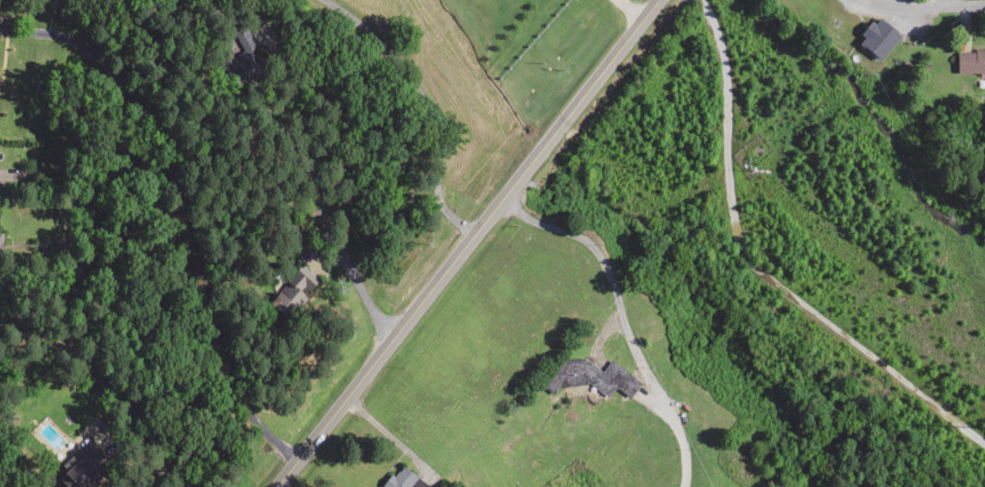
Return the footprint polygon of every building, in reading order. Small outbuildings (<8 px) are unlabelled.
[(894,47),(885,19),(857,28),(867,56),(894,47)] [(238,74),(252,57),(233,42),(219,59),(238,74)] [(956,74),(984,74),(984,50),(956,50),(956,74)] [(317,289),(300,266),(271,288),(277,295),(269,301),(280,316),(317,289)] [(609,361),(600,373),(579,357),(572,365),(563,358),(541,387),(552,395),(560,385),(570,393),(580,379),(606,398),(614,387),(628,397),(639,383),(609,361)] [(104,454),(81,441),(57,484),(63,486),(85,486),(104,454)] [(408,486),(429,486),(398,463),(380,486),(407,486),(408,486)]
